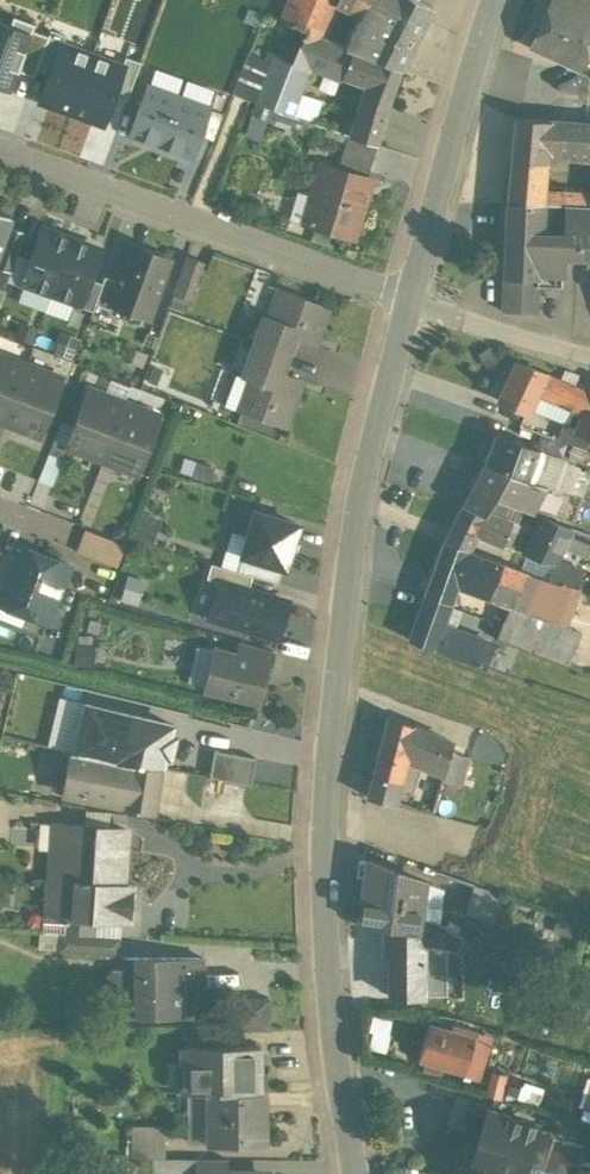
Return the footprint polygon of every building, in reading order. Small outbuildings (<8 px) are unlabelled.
[(281,18),(308,28),(306,33),(322,39),(337,0),(288,0),(281,18)] [(322,39),(334,44),(398,68),(401,69),(432,7),(418,0),(337,0),(322,39)] [(544,24),(541,23),(532,45),(580,67),(589,45),(589,15),(587,14),(587,15),(558,0),(555,0),(544,24)] [(587,15),(587,14),(589,8),(589,0),(558,0),(587,15)] [(32,32),(35,25),(13,18),(10,26),(0,22),(0,89),(10,93),(18,71),(32,32)] [(48,37),(37,68),(51,74),(62,45),(65,37),(50,31),(48,37)] [(18,71),(34,77),(37,68),(48,37),(32,32),(18,71)] [(322,39),(306,33),(297,53),(311,60),(325,65),(334,44),(322,39)] [(398,68),(334,44),(325,65),(367,82),(363,96),(387,104),(398,68)] [(72,113),(92,56),(62,45),(51,74),(41,102),(72,113)] [(271,62),(248,53),(232,94),(256,103),(271,62)] [(256,103),(291,116),(311,60),(297,53),(293,61),(274,53),(271,62),(256,103)] [(123,67),(92,56),(72,113),(103,124),(113,96),(123,67)] [(127,58),(123,67),(113,96),(126,101),(140,63),(127,58)] [(176,97),(147,87),(130,135),(159,145),(176,97)] [(363,96),(350,136),(375,144),(387,104),(363,96)] [(209,109),(176,97),(159,145),(193,157),(200,137),(209,109)] [(209,109),(200,137),(214,142),(224,114),(209,109)] [(549,121),(515,118),(512,158),(543,161),(545,149),(549,121)] [(549,121),(545,149),(589,154),(589,124),(549,121)] [(350,136),(347,135),(336,167),(366,176),(375,144),(350,136)] [(543,161),(512,158),(507,204),(540,204),(540,192),(540,179),(543,161)] [(336,167),(320,163),(311,194),(319,197),(311,225),(354,237),(371,178),(366,176),(336,167)] [(566,190),(566,193),(565,204),(567,204),(589,205),(589,204),(589,191),(566,190)] [(566,193),(540,192),(540,204),(543,204),(565,204),(566,193)] [(507,204),(504,278),(537,279),(538,279),(538,273),(562,274),(563,256),(589,257),(589,205),(567,204),(565,237),(540,236),(543,204),(540,204),(507,204)] [(0,213),(0,251),(9,226),(12,217),(0,213)] [(0,251),(0,269),(10,272),(17,254),(25,232),(9,226),(0,251)] [(71,239),(42,228),(30,259),(22,283),(51,293),(71,239)] [(100,249),(71,239),(51,293),(80,304),(89,279),(100,249)] [(118,282),(110,304),(111,304),(148,318),(169,260),(131,246),(118,282)] [(30,259),(17,254),(10,272),(7,281),(21,286),(22,283),(30,259)] [(187,256),(174,294),(189,299),(190,299),(203,262),(187,256)] [(562,274),(538,273),(538,279),(537,279),(537,286),(561,287),(562,274)] [(102,284),(92,311),(93,312),(95,305),(109,310),(111,304),(110,304),(118,282),(104,277),(102,284)] [(537,279),(504,278),(503,312),(537,313),(537,286),(537,279)] [(102,284),(89,279),(80,304),(79,307),(92,311),(102,284)] [(328,306),(275,286),(274,289),(284,293),(275,318),(264,314),(255,338),(290,351),(295,337),(314,344),(328,306)] [(189,299),(174,294),(170,306),(185,311),(189,299)] [(63,372),(67,361),(0,333),(0,345),(63,372)] [(78,341),(60,335),(53,355),(71,361),(78,341)] [(290,351),(255,338),(242,375),(253,379),(242,409),(234,406),(233,409),(284,427),(299,387),(281,380),(284,373),(282,372),(290,351)] [(0,353),(0,415),(6,418),(25,369),(7,362),(9,357),(0,353)] [(553,378),(516,362),(499,399),(529,410),(536,392),(546,396),(553,378)] [(42,376),(25,369),(6,418),(16,422),(14,426),(40,436),(62,377),(44,370),(42,376)] [(584,392),(553,378),(546,396),(576,410),(584,392)] [(107,394),(89,387),(67,446),(92,456),(94,452),(104,455),(123,406),(105,400),(107,394)] [(584,392),(576,410),(576,411),(584,415),(578,427),(578,429),(589,435),(589,395),(584,392)] [(123,406),(104,455),(114,459),(112,464),(138,474),(160,414),(142,408),(140,413),(123,406)] [(564,422),(557,441),(572,447),(573,447),(586,452),(589,440),(589,435),(578,429),(578,427),(564,422)] [(543,452),(496,435),(485,465),(532,482),(541,457),(543,452)] [(572,447),(568,460),(589,468),(589,453),(586,452),(573,447),(572,447)] [(564,464),(541,457),(532,482),(547,488),(582,499),(589,479),(578,474),(579,471),(563,466),(564,464)] [(212,481),(216,467),(195,462),(192,476),(212,481)] [(532,482),(485,465),(463,506),(484,515),(486,510),(496,498),(510,504),(534,514),(547,488),(532,482)] [(510,504),(496,498),(486,510),(504,518),(510,504)] [(504,518),(486,510),(484,515),(463,506),(445,542),(469,551),(476,535),(483,538),(503,546),(512,522),(504,518)] [(242,558),(283,569),(285,570),(298,526),(241,509),(235,530),(249,534),(242,558)] [(135,538),(151,545),(160,522),(144,516),(135,538)] [(570,530),(542,517),(536,530),(524,554),(527,555),(554,564),(556,564),(557,563),(563,547),(570,530)] [(517,524),(512,522),(503,546),(524,554),(536,530),(517,522),(517,524)] [(570,530),(563,547),(587,557),(589,549),(589,536),(570,530)] [(124,551),(85,537),(77,558),(115,573),(124,551)] [(503,546),(483,538),(481,542),(502,550),(503,546)] [(445,542),(425,596),(447,604),(456,581),(487,592),(492,594),(503,564),(469,551),(445,542)] [(16,545),(11,558),(12,558),(0,590),(0,600),(28,610),(26,615),(47,623),(70,565),(16,545)] [(0,554),(0,590),(12,558),(11,558),(0,554)] [(554,564),(527,555),(521,571),(548,581),(554,564)] [(238,573),(253,577),(278,584),(283,569),(242,558),(238,573)] [(584,573),(557,563),(556,564),(554,564),(548,581),(554,584),(555,584),(578,590),(584,573)] [(520,571),(503,564),(492,594),(491,599),(510,606),(566,628),(580,590),(578,590),(555,584),(554,584),(521,571),(520,571)] [(253,577),(238,573),(211,565),(207,578),(219,582),(249,590),(253,577)] [(121,599),(139,603),(142,584),(125,581),(121,599)] [(249,590),(219,582),(208,619),(280,640),(291,603),(249,590)] [(487,592),(484,599),(490,602),(491,599),(492,594),(487,592)] [(494,646),(441,625),(448,605),(447,604),(425,596),(425,597),(424,597),(408,640),(485,670),(494,646)] [(566,628),(510,606),(498,636),(569,665),(582,634),(566,628)] [(273,652),(241,643),(238,657),(238,658),(266,665),(266,667),(269,668),(273,652)] [(266,665),(238,658),(238,657),(215,652),(206,690),(257,702),(266,667),(266,665)] [(174,724),(87,703),(74,755),(80,756),(162,771),(174,724)] [(453,744),(391,716),(380,758),(402,764),(404,755),(443,771),(445,765),(453,744)] [(41,745),(12,740),(10,754),(38,758),(41,747),(41,745)] [(472,753),(453,744),(445,765),(467,771),(472,753)] [(217,751),(212,777),(253,784),(258,758),(217,751)] [(162,771),(80,756),(72,796),(122,805),(121,809),(155,815),(162,771)] [(380,758),(365,816),(389,824),(402,764),(380,758)] [(443,771),(431,810),(430,816),(454,821),(467,771),(445,765),(443,771)] [(125,832),(56,827),(52,882),(77,884),(122,887),(125,832)] [(424,882),(369,862),(364,897),(420,905),(424,882)] [(77,884),(52,882),(50,915),(65,916),(75,917),(77,884)] [(122,887),(77,884),(75,917),(75,918),(95,919),(130,921),(132,888),(122,887)] [(503,896),(474,886),(466,914),(495,924),(503,896)] [(420,905),(364,897),(360,925),(379,928),(385,929),(416,933),(418,919),(420,906),(420,905)] [(442,909),(420,906),(418,919),(435,921),(440,922),(442,909)] [(75,917),(65,916),(64,935),(94,937),(95,919),(75,918),(75,917)] [(435,921),(418,919),(416,933),(418,933),(422,946),(425,947),(448,951),(458,954),(463,939),(435,921)] [(390,955),(390,998),(424,998),(425,947),(422,946),(418,933),(416,933),(385,929),(385,955),(390,955)] [(64,935),(61,935),(60,950),(118,954),(120,939),(94,937),(64,935)] [(425,947),(424,998),(448,998),(448,951),(425,947)] [(202,958),(125,959),(125,973),(125,995),(125,1018),(183,1018),(182,981),(203,981),(202,958)] [(125,973),(116,973),(110,978),(110,990),(116,995),(125,995),(125,973)] [(270,1000),(233,1000),(233,1031),(270,1031),(270,1000)] [(373,1018),(373,1049),(390,1048),(390,1017),(373,1018)] [(475,1039),(430,1025),(419,1061),(464,1074),(475,1039)] [(475,1039),(464,1074),(478,1078),(489,1042),(484,1035),(477,1033),(475,1039)] [(259,1048),(184,1048),(184,1094),(195,1094),(209,1094),(215,1094),(259,1093),(259,1048)] [(493,1070),(487,1092),(502,1095),(508,1074),(493,1070)] [(215,1094),(209,1094),(195,1094),(196,1121),(210,1121),(210,1146),(264,1146),(264,1093),(215,1094)] [(488,1112),(470,1170),(483,1173),(521,1173),(525,1162),(541,1167),(543,1168),(553,1136),(554,1132),(488,1112)] [(165,1128),(134,1127),(134,1159),(165,1159),(165,1128)] [(553,1136),(543,1168),(541,1167),(540,1169),(554,1173),(576,1173),(584,1146),(553,1136)] [(227,1159),(195,1159),(195,1173),(227,1173),(227,1159)]
